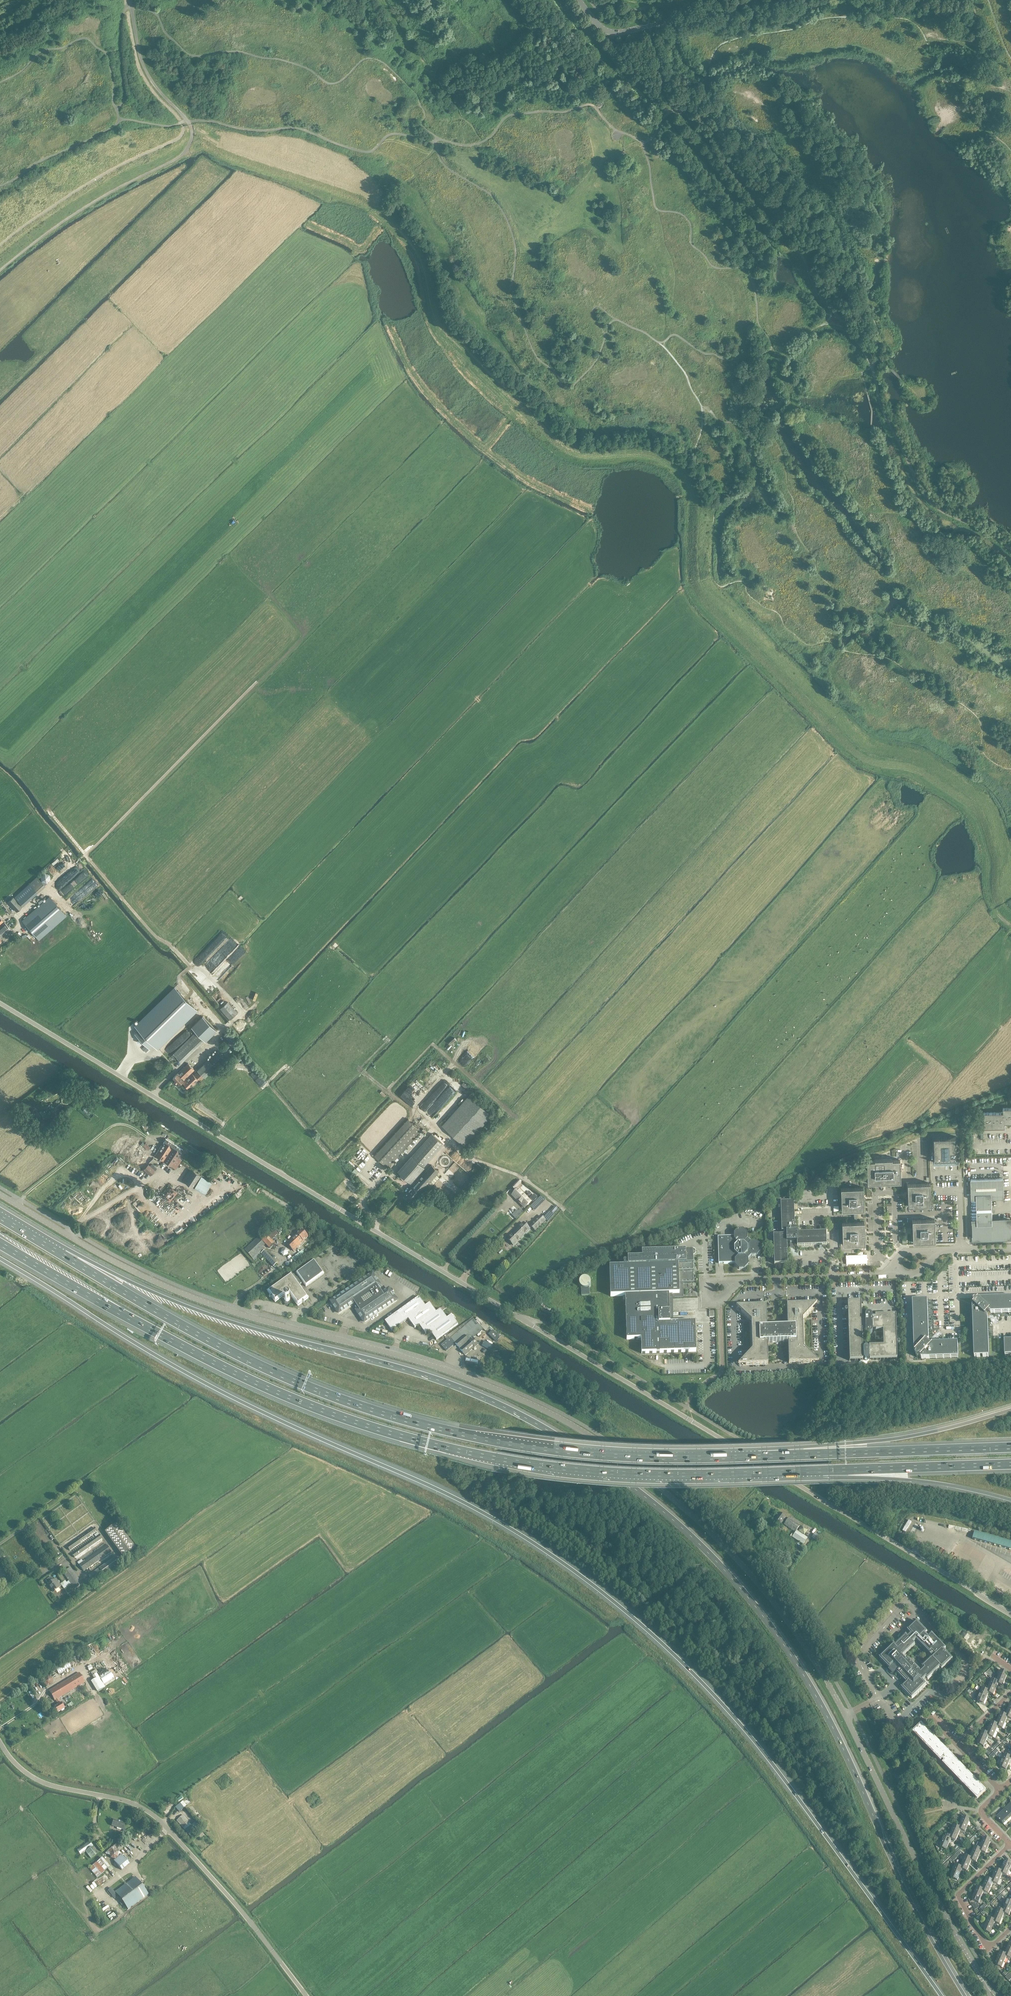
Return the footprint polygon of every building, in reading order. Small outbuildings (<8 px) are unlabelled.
[(968,118),(964,124),(968,127),(972,121),(968,118)] [(37,876),(14,897),(22,906),(45,885),(37,876)] [(39,939),(65,914),(48,895),(21,920),(39,939)] [(11,901),(8,904),(16,911),(22,906),(15,900),(12,903),(11,901)] [(1,938),(11,930),(4,923),(0,926),(0,938),(1,938)] [(198,1010),(174,986),(135,1025),(138,1029),(135,1033),(150,1049),(154,1045),(158,1049),(198,1010)] [(229,1020),(237,1013),(227,1002),(220,1008),(229,1020)] [(218,1031),(203,1016),(192,1027),(196,1032),(205,1041),(207,1042),(218,1031)] [(234,1038),(228,1031),(224,1034),(231,1043),(236,1039),(235,1038),(234,1038)] [(177,1060),(183,1066),(205,1043),(197,1034),(173,1058),(174,1058),(171,1061),(174,1064),(177,1060)] [(209,1060),(195,1074),(201,1080),(213,1068),(213,1069),(225,1059),(217,1051),(208,1059),(209,1060)] [(179,1084),(194,1069),(188,1063),(172,1078),(179,1084)] [(192,1074),(183,1083),(189,1088),(198,1079),(192,1074)] [(447,1091),(437,1104),(441,1107),(443,1104),(446,1106),(456,1093),(451,1090),(449,1093),(447,1091)] [(465,1146),(492,1115),(469,1095),(442,1126),(465,1146)] [(1003,1107),(1003,1111),(984,1112),(984,1127),(1005,1127),(1005,1122),(1010,1122),(1010,1107),(1003,1107)] [(387,1167),(421,1131),(408,1119),(374,1155),(387,1167)] [(443,1144),(432,1133),(398,1171),(409,1182),(443,1144)] [(957,1145),(956,1145),(957,1144),(957,1136),(935,1137),(935,1159),(958,1159),(957,1148),(956,1147),(957,1147),(957,1146),(957,1145)] [(163,1161),(174,1144),(165,1138),(154,1155),(163,1161)] [(149,1158),(124,1141),(117,1153),(142,1169),(149,1158)] [(174,1144),(163,1161),(174,1168),(179,1161),(176,1159),(177,1157),(178,1158),(180,1154),(179,1154),(182,1149),(174,1144)] [(452,1153),(454,1151),(450,1148),(445,1153),(450,1157),(453,1154),(452,1153)] [(868,1183),(887,1182),(901,1182),(900,1159),(867,1160),(868,1183)] [(155,1171),(148,1165),(143,1170),(150,1176),(155,1171)] [(412,1202),(414,1200),(439,1171),(431,1165),(404,1196),(407,1199),(407,1198),(412,1202)] [(193,1187),(201,1175),(190,1169),(183,1181),(193,1187)] [(211,1183),(201,1176),(194,1188),(204,1194),(211,1183)] [(1004,1178),(971,1179),(972,1199),(977,1199),(977,1221),(974,1221),(975,1238),(1000,1237),(1002,1236),(1003,1236),(1005,1235),(1006,1234),(1007,1233),(1008,1232),(1009,1231),(1010,1230),(1010,1229),(1010,1227),(1010,1225),(1010,1220),(993,1220),(992,1199),(1004,1198),(1004,1178)] [(518,1181),(512,1187),(514,1190),(521,1183),(518,1181)] [(907,1184),(908,1206),(931,1205),(930,1183),(907,1184)] [(170,1202),(177,1192),(169,1186),(161,1195),(170,1202)] [(181,1187),(178,1192),(187,1198),(190,1193),(181,1187)] [(864,1209),(864,1195),(863,1187),(841,1188),(842,1210),(854,1210),(855,1222),(842,1222),(843,1244),(865,1244),(865,1221),(857,1222),(857,1210),(864,1209)] [(518,1189),(512,1195),(524,1207),(530,1201),(518,1189)] [(819,1245),(819,1246),(819,1248),(822,1248),(822,1245),(826,1245),(826,1232),(797,1233),(797,1231),(794,1231),(793,1202),(780,1202),(781,1207),(778,1207),(778,1209),(781,1209),(781,1231),(783,1231),(783,1234),(773,1235),(774,1257),(771,1257),(771,1260),(774,1260),(774,1264),(787,1264),(786,1242),(790,1242),(790,1246),(794,1245),(794,1242),(797,1242),(797,1246),(819,1245)] [(546,1218),(548,1220),(557,1211),(554,1209),(546,1218)] [(541,1214),(530,1225),(536,1231),(547,1220),(541,1214)] [(935,1241),(935,1229),(935,1219),(912,1220),(913,1242),(935,1241)] [(523,1223),(507,1239),(513,1245),(530,1229),(523,1223)] [(152,1230),(147,1225),(144,1229),(149,1234),(152,1230)] [(761,1252),(760,1246),(756,1242),(751,1242),(747,1239),(747,1233),(743,1229),(737,1230),(734,1234),(734,1236),(718,1237),(718,1264),(735,1263),(735,1266),(739,1269),(744,1269),(748,1265),(748,1259),(751,1256),(757,1256),(761,1252)] [(303,1241),(308,1237),(301,1230),(296,1234),(303,1241)] [(303,1241),(296,1234),(295,1234),(286,1244),(293,1251),(298,1246),(303,1242),(303,1241)] [(269,1248),(272,1246),(274,1243),(266,1235),(260,1240),(267,1246),(269,1248)] [(257,1238),(248,1246),(244,1250),(253,1260),(259,1255),(258,1255),(264,1250),(261,1247),(262,1246),(263,1245),(257,1238)] [(281,1258),(288,1260),(290,1252),(283,1250),(281,1258)] [(277,1264),(264,1251),(260,1255),(273,1267),(277,1264)] [(302,1251),(291,1259),(294,1262),(304,1254),(302,1251)] [(624,1265),(624,1267),(609,1267),(610,1297),(625,1296),(627,1340),(641,1339),(641,1354),(696,1352),(695,1322),(670,1323),(669,1313),(673,1313),(672,1298),(683,1298),(683,1283),(694,1282),(693,1254),(690,1251),(642,1253),(642,1257),(641,1258),(628,1259),(628,1262),(626,1262),(625,1262),(624,1262),(623,1263),(623,1264),(624,1265)] [(239,1260),(233,1261),(234,1270),(241,1268),(242,1271),(249,1270),(247,1260),(240,1262),(239,1260)] [(290,1299),(289,1298),(291,1297),(298,1306),(308,1298),(299,1285),(303,1282),(306,1287),(324,1274),(314,1260),(296,1273),(298,1276),(294,1279),(291,1274),(267,1291),(275,1302),(284,1296),(285,1297),(285,1298),(284,1298),(284,1299),(284,1300),(284,1301),(285,1302),(286,1302),(287,1303),(288,1303),(288,1302),(289,1302),(289,1301),(290,1301),(290,1300),(290,1299)] [(364,1323),(396,1301),(388,1290),(382,1294),(377,1288),(379,1286),(372,1275),(330,1303),(338,1314),(353,1304),(355,1305),(353,1307),(355,1310),(357,1308),(358,1310),(356,1312),(364,1323)] [(585,1277),(583,1277),(582,1278),(580,1280),(580,1281),(580,1283),(580,1285),(581,1287),(581,1295),(590,1295),(590,1286),(591,1285),(591,1283),(591,1281),(590,1280),(589,1278),(587,1277),(585,1277)] [(459,1326),(452,1316),(448,1319),(442,1310),(437,1313),(431,1304),(427,1307),(420,1297),(386,1321),(393,1331),(409,1319),(416,1328),(420,1325),(426,1335),(431,1332),(437,1341),(459,1326)] [(989,1312),(991,1313),(1010,1313),(1010,1298),(979,1299),(977,1301),(976,1300),(975,1301),(974,1302),(974,1303),(974,1304),(972,1306),(974,1357),(989,1357),(988,1317),(986,1315),(989,1312)] [(927,1342),(929,1340),(928,1300),(913,1301),(914,1352),(916,1354),(916,1355),(916,1356),(916,1357),(917,1357),(917,1358),(918,1358),(919,1357),(921,1359),(958,1358),(958,1343),(932,1344),(931,1345),(927,1342)] [(866,1317),(866,1320),(861,1320),(861,1304),(859,1304),(859,1302),(849,1303),(849,1304),(848,1304),(848,1310),(847,1310),(846,1310),(845,1310),(845,1311),(844,1311),(845,1312),(846,1313),(846,1312),(847,1312),(848,1312),(849,1359),(851,1359),(851,1361),(861,1361),(861,1359),(871,1358),(871,1360),(895,1359),(895,1358),(897,1357),(896,1345),(897,1345),(898,1345),(899,1345),(900,1344),(900,1343),(899,1343),(899,1342),(898,1342),(897,1343),(896,1343),(895,1317),(894,1317),(894,1316),(877,1316),(877,1318),(875,1318),(875,1320),(870,1320),(870,1316),(866,1317)] [(767,1327),(766,1306),(744,1306),(741,1311),(751,1321),(752,1350),(743,1360),(746,1365),(768,1364),(767,1342),(788,1341),(789,1363),(811,1362),(814,1358),(804,1348),(803,1319),(812,1308),(809,1304),(787,1305),(787,1327),(767,1327)] [(450,1338),(441,1346),(446,1351),(455,1344),(466,1356),(478,1345),(472,1338),(481,1331),(476,1325),(477,1324),(473,1319),(451,1339),(450,1338)] [(785,1517),(783,1516),(780,1513),(775,1520),(781,1524),(785,1517)] [(789,1518),(784,1525),(795,1533),(792,1537),(803,1545),(807,1538),(796,1530),(799,1526),(789,1518)] [(122,1558),(135,1549),(117,1523),(104,1532),(122,1558)] [(94,1527),(67,1546),(70,1551),(97,1531),(94,1527)] [(816,1533),(812,1538),(816,1541),(820,1536),(816,1533)] [(99,1534),(72,1554),(75,1558),(102,1538),(99,1534)] [(84,1571),(111,1552),(107,1545),(79,1564),(84,1571)] [(94,1569),(113,1558),(111,1554),(101,1560),(103,1563),(96,1567),(96,1566),(98,1564),(97,1563),(92,1566),(94,1569)] [(115,1557),(99,1568),(104,1575),(120,1564),(115,1557)] [(70,1584),(74,1589),(82,1584),(70,1567),(63,1573),(68,1581),(70,1584)] [(89,1587),(104,1575),(99,1568),(89,1575),(91,1577),(85,1581),(89,1587)] [(61,1586),(58,1581),(56,1578),(53,1580),(47,1584),(53,1592),(58,1588),(61,1586)] [(7,1587),(13,1584),(10,1579),(4,1583),(7,1587)] [(64,1589),(70,1584),(68,1581),(66,1582),(65,1580),(60,1584),(64,1589)] [(995,1585),(993,1588),(1002,1593),(1004,1590),(995,1585)] [(953,1659),(944,1650),(946,1648),(932,1634),(929,1637),(926,1634),(927,1633),(917,1622),(907,1631),(911,1634),(908,1637),(906,1635),(896,1645),(894,1644),(879,1658),(890,1669),(894,1665),(898,1670),(896,1672),(906,1682),(901,1687),(912,1698),(926,1684),(923,1681),(926,1678),(927,1680),(940,1668),(942,1670),(953,1659)] [(68,1657),(73,1664),(78,1660),(73,1653),(68,1657)] [(998,1676),(1006,1679),(1007,1675),(1006,1675),(1007,1673),(1001,1670),(998,1676)] [(64,1709),(61,1703),(58,1698),(84,1682),(79,1673),(48,1691),(54,1700),(57,1705),(53,1707),(57,1713),(64,1709)] [(105,1687),(97,1673),(92,1675),(94,1679),(91,1681),(97,1692),(105,1687)] [(998,1683),(998,1684),(1003,1686),(1006,1679),(998,1676),(997,1680),(994,1678),(993,1680),(996,1681),(996,1682),(998,1683)] [(996,1681),(993,1680),(991,1679),(989,1686),(996,1689),(998,1684),(998,1683),(996,1682),(996,1681)] [(989,1693),(988,1694),(993,1696),(996,1689),(989,1686),(988,1689),(984,1687),(983,1689),(987,1690),(986,1692),(989,1693)] [(987,1690),(983,1689),(982,1688),(979,1695),(986,1698),(988,1694),(989,1693),(986,1692),(987,1690)] [(986,1698),(979,1695),(977,1700),(979,1700),(978,1702),(984,1704),(986,1698)] [(1005,1716),(1006,1715),(1001,1713),(998,1720),(1005,1723),(1006,1720),(1010,1721),(1010,1720),(1007,1718),(1007,1717),(1005,1716)] [(998,1727),(1001,1729),(1003,1729),(1005,1723),(998,1720),(996,1724),(996,1725),(998,1726),(998,1727)] [(996,1725),(996,1724),(991,1722),(988,1729),(996,1732),(997,1729),(1000,1730),(1001,1729),(998,1727),(998,1726),(996,1725)] [(921,1724),(914,1731),(978,1798),(985,1791),(942,1746),(921,1724)] [(988,1736),(992,1738),(993,1738),(996,1732),(988,1729),(987,1733),(986,1734),(989,1735),(988,1736)] [(986,1734),(987,1733),(982,1731),(979,1738),(986,1741),(988,1738),(991,1739),(992,1738),(988,1736),(989,1735),(986,1734)] [(986,1741),(979,1738),(977,1743),(978,1743),(978,1745),(984,1747),(986,1741)] [(1009,1756),(1005,1755),(1004,1754),(1001,1761),(1009,1764),(1010,1759),(1010,1758),(1008,1757),(1009,1756)] [(1009,1764),(1001,1761),(999,1766),(1000,1766),(1000,1768),(1006,1770),(1009,1764)] [(180,1803),(175,1807),(179,1812),(184,1807),(180,1803)] [(1010,1817),(1003,1810),(1000,1813),(1007,1821),(1010,1817)] [(191,1824),(193,1822),(185,1812),(182,1814),(191,1824)] [(1007,1821),(1000,1813),(996,1817),(1003,1824),(1007,1821)] [(183,1828),(189,1823),(183,1815),(177,1820),(183,1828)] [(969,1820),(969,1819),(963,1816),(960,1822),(968,1825),(970,1821),(969,1820)] [(112,1825),(123,1829),(125,1823),(114,1819),(112,1825)] [(190,1837),(201,1828),(196,1821),(185,1830),(190,1837)] [(960,1830),(964,1832),(965,1832),(968,1825),(960,1822),(958,1827),(959,1828),(959,1829),(960,1830)] [(958,1827),(954,1825),(951,1832),(958,1835),(960,1831),(963,1833),(964,1832),(960,1830),(959,1829),(959,1828),(958,1827)] [(951,1839),(954,1841),(955,1841),(958,1835),(951,1832),(949,1836),(950,1837),(949,1839),(951,1839)] [(949,1836),(944,1834),(941,1841),(949,1844),(950,1841),(954,1842),(954,1841),(951,1839),(949,1839),(950,1837),(949,1836)] [(989,1842),(990,1840),(984,1838),(981,1844),(988,1847),(990,1842),(989,1842)] [(76,1850),(80,1855),(87,1850),(92,1846),(88,1841),(76,1850)] [(949,1844),(941,1841),(940,1845),(941,1846),(940,1848),(946,1850),(949,1844)] [(981,1844),(978,1843),(976,1846),(975,1847),(979,1849),(980,1849),(979,1851),(981,1851),(981,1852),(985,1854),(988,1847),(981,1844)] [(92,1846),(87,1850),(91,1857),(97,1853),(92,1846)] [(979,1849),(975,1847),(974,1847),(971,1853),(979,1856),(981,1852),(981,1851),(979,1851),(980,1849),(979,1849)] [(976,1862),(979,1856),(971,1853),(970,1856),(966,1855),(966,1856),(969,1858),(971,1858),(970,1860),(971,1860),(971,1861),(976,1862)] [(129,1864),(121,1855),(113,1861),(122,1871),(129,1864)] [(969,1858),(966,1856),(965,1856),(962,1862),(969,1865),(971,1861),(971,1860),(970,1860),(971,1858),(969,1858)] [(110,1867),(102,1857),(96,1862),(104,1871),(110,1867)] [(1010,1869),(1010,1866),(1010,1864),(1010,1862),(1005,1860),(1002,1866),(1010,1869)] [(97,1878),(104,1871),(96,1862),(89,1868),(97,1878)] [(969,1865),(962,1862),(961,1865),(957,1864),(956,1865),(960,1867),(961,1868),(961,1869),(962,1870),(967,1872),(969,1865)] [(960,1867),(956,1865),(955,1865),(952,1872),(960,1875),(962,1870),(961,1869),(961,1868),(960,1867)] [(1002,1874),(1006,1875),(1007,1876),(1010,1869),(1002,1866),(1000,1871),(1001,1871),(1001,1873),(1002,1874)] [(1000,1871),(996,1869),(993,1875),(1000,1878),(1001,1875),(1005,1877),(1006,1875),(1002,1874),(1001,1873),(1001,1871),(1000,1871)] [(960,1875),(952,1872),(951,1876),(952,1877),(951,1878),(957,1881),(960,1875)] [(993,1883),(996,1884),(997,1885),(1000,1878),(993,1875),(991,1880),(992,1881),(991,1882),(993,1883)] [(148,1895),(135,1877),(115,1892),(128,1910),(148,1895)] [(991,1880),(986,1878),(983,1885),(991,1888),(992,1884),(995,1886),(996,1884),(993,1883),(991,1882),(992,1881),(991,1880)] [(983,1892),(987,1893),(988,1894),(991,1888),(983,1885),(981,1889),(983,1890),(982,1891),(983,1892)] [(981,1889),(977,1887),(974,1894),(981,1897),(983,1893),(986,1895),(987,1893),(983,1892),(982,1891),(983,1890),(981,1889)] [(981,1897),(974,1894),(972,1898),(973,1899),(972,1900),(979,1903),(981,1897)] [(1004,1906),(1003,1909),(1000,1907),(999,1909),(1002,1911),(1004,1912),(1003,1913),(1004,1914),(1009,1916),(1010,1911),(1010,1909),(1004,1906)] [(1002,1911),(999,1909),(998,1909),(995,1916),(1002,1919),(1004,1914),(1003,1913),(1004,1912),(1002,1911)] [(1002,1919),(995,1916),(994,1918),(990,1917),(989,1918),(993,1920),(994,1921),(994,1922),(995,1923),(999,1925),(1002,1919)] [(993,1920),(989,1918),(988,1918),(985,1925),(992,1928),(995,1923),(994,1922),(994,1921),(993,1920)] [(992,1928),(985,1925),(983,1929),(984,1930),(984,1931),(990,1934),(992,1928)] [(1006,1955),(1005,1954),(1000,1952),(997,1959),(1004,1962),(1005,1959),(1009,1960),(1009,1958),(1006,1957),(1005,1956),(1006,1955)] [(1004,1962),(997,1959),(995,1963),(996,1964),(995,1965),(1002,1968),(1004,1962)]
